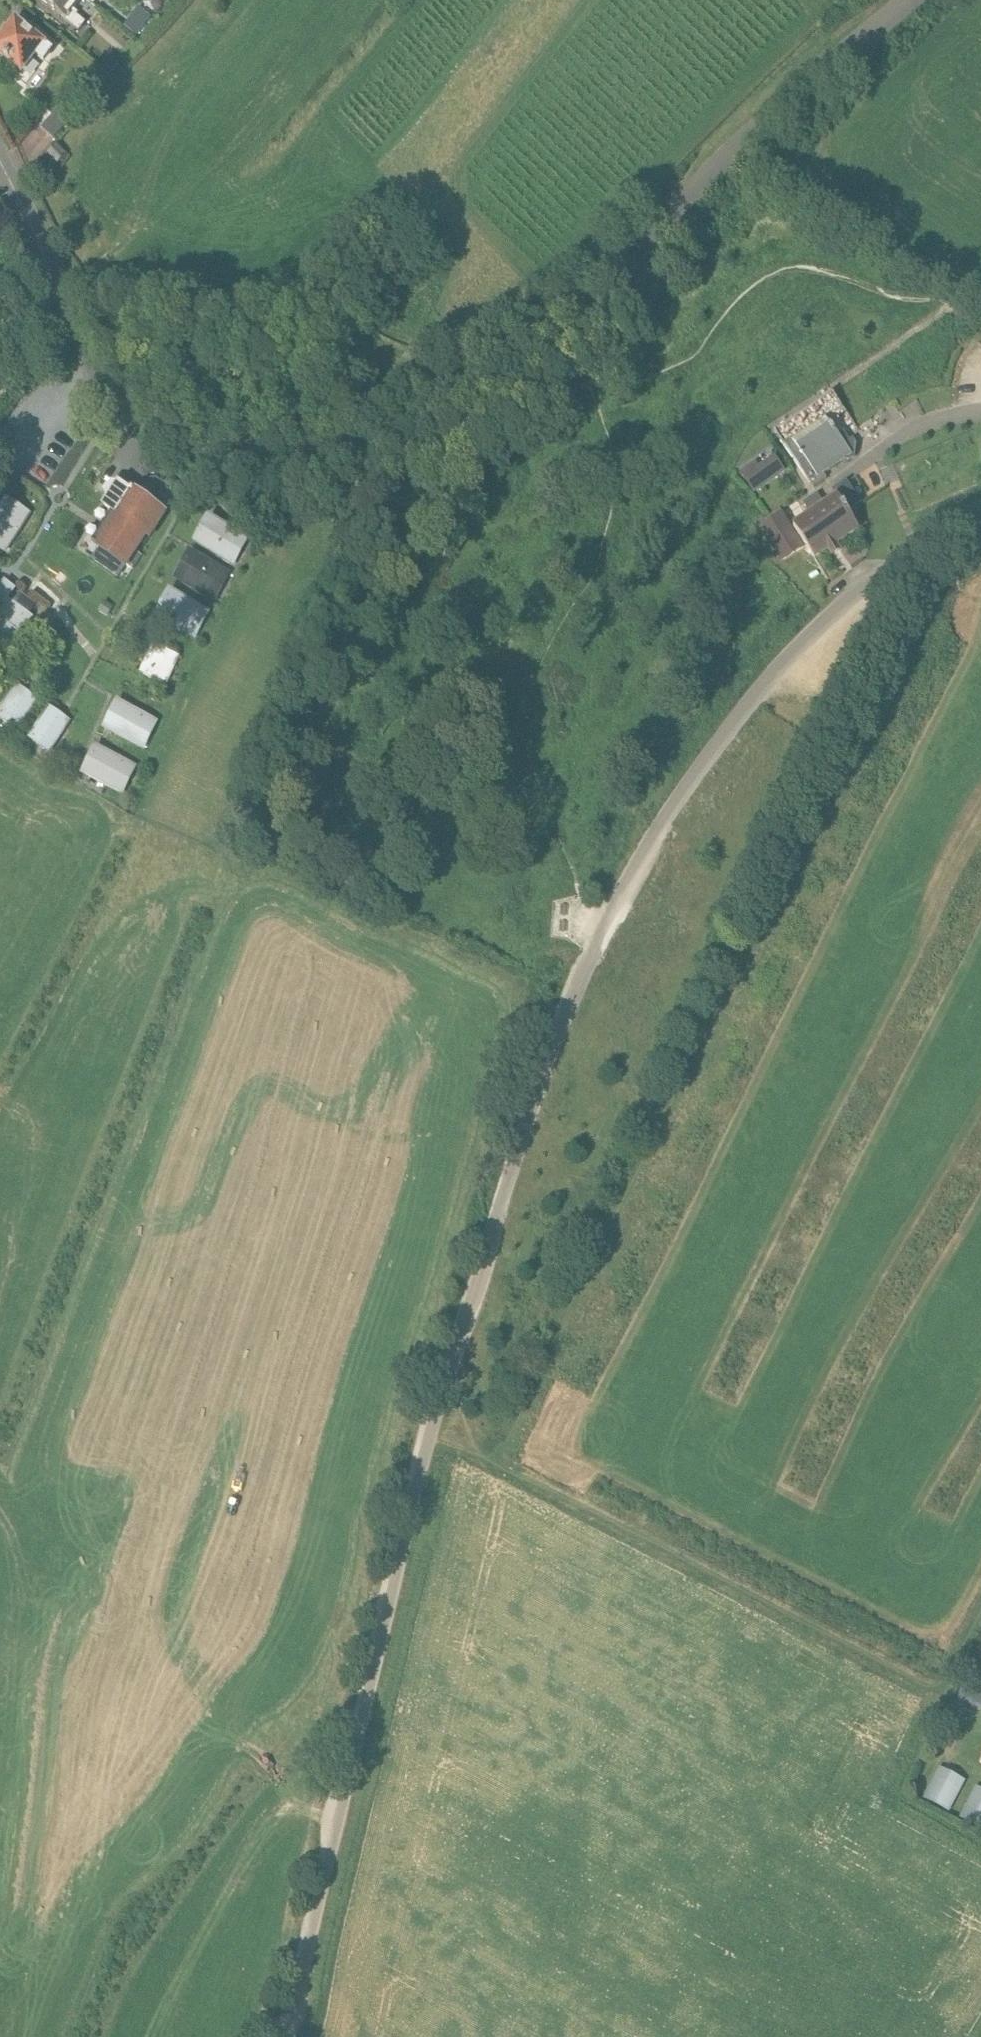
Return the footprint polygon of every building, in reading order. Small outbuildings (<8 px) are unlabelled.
[(62,16),(66,19),(79,29),(86,20),(77,13),(78,11),(74,8),(81,0),(41,0),(62,16)] [(124,24),(136,34),(150,15),(138,6),(124,24)] [(22,71),(36,54),(43,60),(53,47),(46,41),(33,31),(35,28),(28,23),(26,26),(16,17),(2,36),(0,35),(0,54),(22,71)] [(103,64),(112,71),(120,61),(111,54),(103,64)] [(54,136),(67,122),(70,119),(60,110),(44,127),(54,136)] [(56,144),(47,154),(57,163),(66,153),(56,144)] [(833,391),(782,426),(791,439),(785,444),(784,442),(783,443),(813,487),(827,478),(824,474),(846,458),(851,455),(850,453),(852,443),(850,439),(847,435),(846,434),(857,426),(833,391)] [(740,472),(754,492),(785,470),(775,455),(759,466),(755,461),(740,472)] [(793,526),(814,558),(859,528),(848,512),(861,502),(846,480),(831,490),(836,498),(826,505),(812,514),(793,526)] [(146,542),(167,509),(162,506),(164,503),(152,494),(147,503),(119,484),(117,486),(110,486),(105,493),(109,499),(104,506),(113,512),(122,518),(144,534),(141,538),(146,542)] [(804,503),(812,514),(826,505),(818,494),(804,503)] [(5,553),(23,526),(10,518),(19,505),(5,496),(0,503),(0,549),(5,553)] [(92,524),(76,546),(94,559),(95,558),(102,548),(124,563),(141,538),(144,534),(122,518),(113,512),(104,506),(96,517),(105,523),(100,530),(92,524)] [(760,527),(759,528),(759,529),(770,544),(781,562),(784,560),(805,546),(783,512),(772,519),(760,527)] [(205,517),(192,545),(234,567),(248,540),(205,517)] [(229,571),(189,550),(174,578),(214,600),(229,571)] [(4,584),(0,590),(0,647),(19,660),(31,643),(22,636),(34,619),(9,602),(16,592),(4,584)] [(169,587),(153,617),(195,640),(210,610),(169,587)] [(176,664),(155,654),(141,682),(162,692),(176,664)] [(0,709),(0,720),(18,732),(39,699),(16,684),(0,709)] [(116,699),(102,730),(144,751),(159,720),(152,716),(160,698),(134,686),(125,704),(116,699)] [(48,705),(28,738),(49,753),(71,719),(48,705)] [(95,744),(80,775),(123,796),(137,765),(95,744)]
